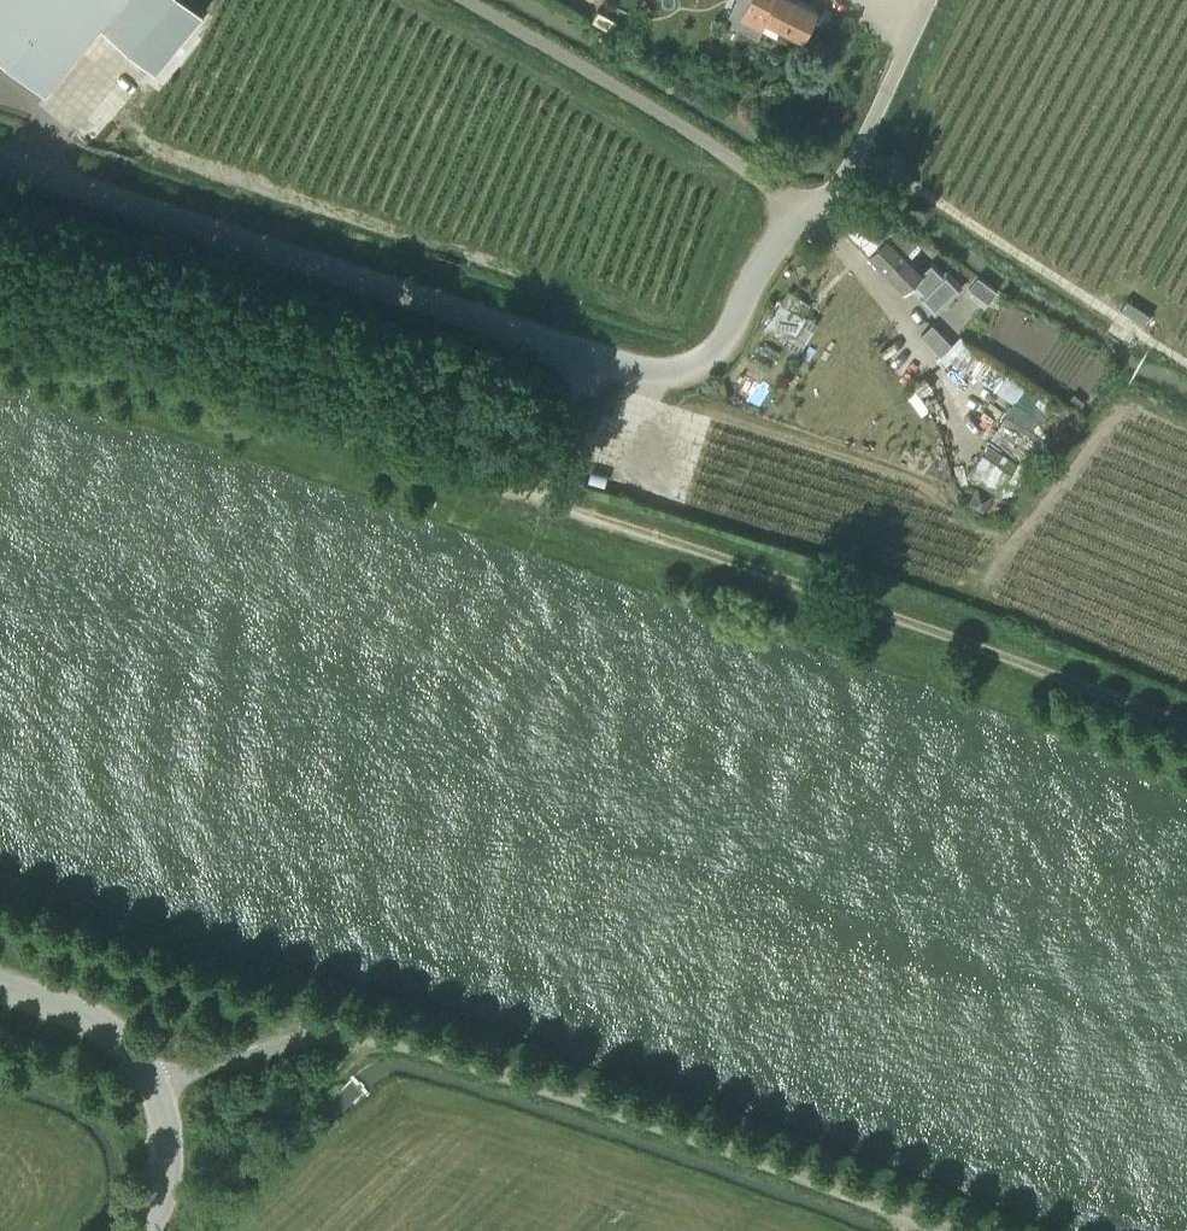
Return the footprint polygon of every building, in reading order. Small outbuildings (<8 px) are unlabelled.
[(48,87),(103,20),(159,66),(202,13),(187,0),(0,0),(0,48),(48,87)] [(738,20),(762,31),(767,20),(803,38),(817,9),(798,0),(748,0),(738,20)] [(908,254),(917,246),(899,227),(898,229),(873,202),(857,217),(876,237),(883,229),(890,236),(869,256),(887,275),(909,255),(908,254)] [(924,271),(909,255),(887,275),(903,292),(913,283),(923,294),(919,297),(935,314),(962,288),(946,272),(943,275),(932,263),(928,267),(924,271)] [(941,356),(952,345),(932,324),(921,335),(941,356)] [(999,425),(968,474),(996,492),(1007,476),(1015,481),(1036,449),(999,425)] [(983,506),(989,495),(979,491),(974,502),(983,506)]
